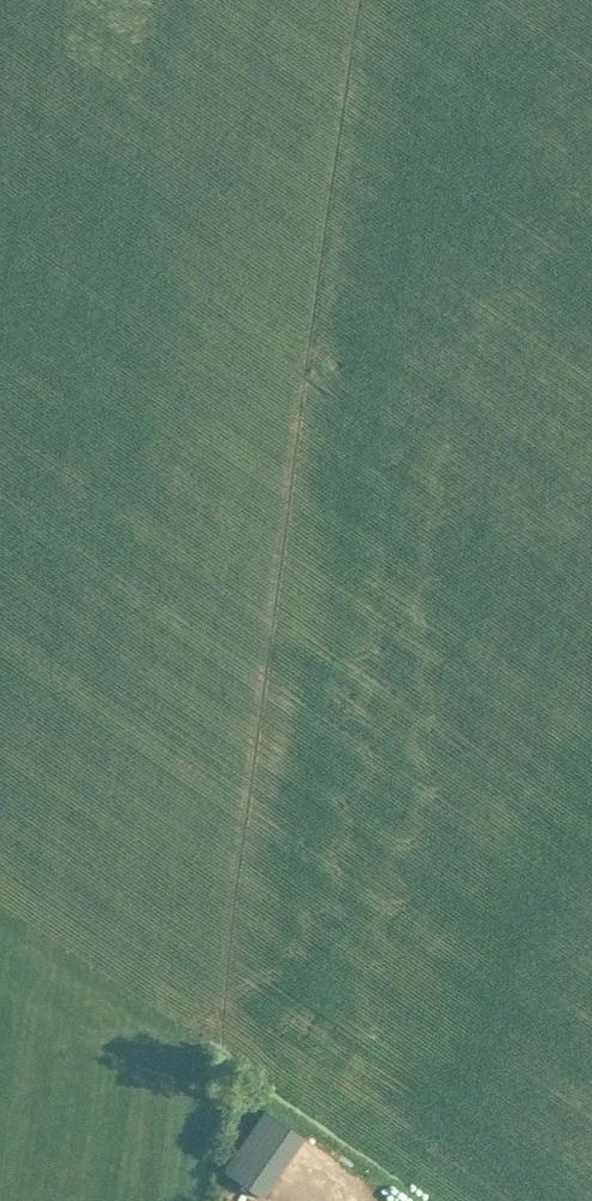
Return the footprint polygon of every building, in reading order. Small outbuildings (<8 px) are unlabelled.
[(267,1110),(225,1169),(264,1197),(306,1138),(267,1110)]
